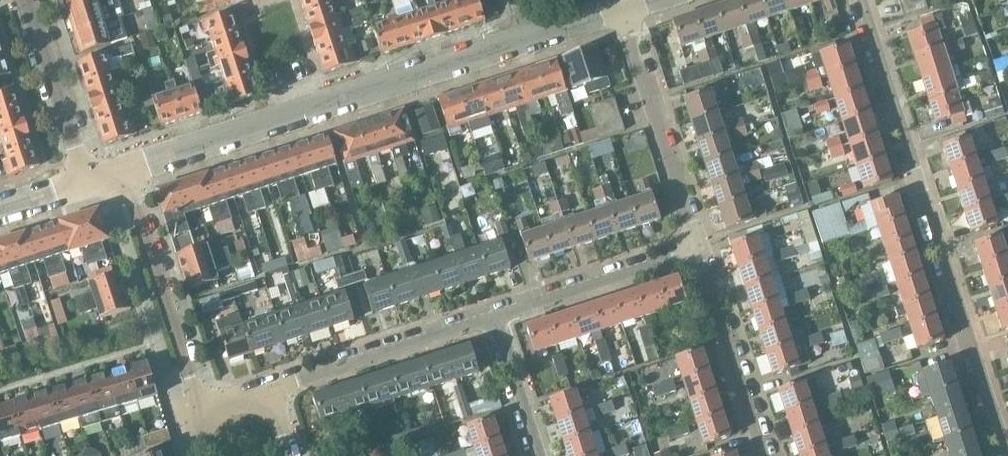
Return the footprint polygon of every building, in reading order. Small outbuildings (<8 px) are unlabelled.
[(105,0),(64,0),(65,3),(68,5),(70,12),(105,0)] [(121,17),(125,15),(119,0),(105,0),(70,12),(73,20),(72,24),(73,28),(77,30),(77,32),(121,17)] [(212,1),(197,6),(200,14),(227,4),(228,6),(242,2),(242,0),(212,0),(212,1)] [(335,0),(300,0),(306,17),(334,7),(337,6),(335,0)] [(412,3),(411,0),(397,0),(391,2),(394,9),(390,11),(402,48),(424,41),(412,3)] [(444,34),(435,6),(438,5),(436,0),(428,0),(431,7),(419,11),(416,2),(412,3),(424,41),(444,34)] [(438,5),(435,6),(444,34),(464,28),(456,0),(451,0),(438,5)] [(464,28),(485,21),(478,0),(456,0),(464,28)] [(723,30),(745,22),(738,0),(716,8),(723,30)] [(766,15),(761,0),(739,0),(738,0),(745,22),(749,35),(753,47),(761,44),(753,20),(766,15)] [(785,0),(761,0),(766,15),(779,11),(781,15),(789,12),(785,0)] [(808,0),(785,0),(789,12),(797,9),(796,5),(809,1),(808,0)] [(827,12),(836,9),(833,0),(823,0),(827,12)] [(903,18),(927,10),(924,1),(914,4),(912,0),(897,0),(903,18)] [(306,17),(312,35),(348,23),(345,13),(337,15),(334,7),(306,17)] [(363,7),(349,11),(352,20),(366,16),(363,7)] [(152,8),(143,11),(148,31),(157,28),(152,8)] [(711,38),(710,34),(723,30),(716,8),(695,15),(702,37),(703,40),(711,38)] [(239,33),(232,11),(196,23),(200,35),(208,32),(210,39),(206,40),(207,43),(239,33)] [(402,48),(390,11),(386,12),(389,20),(372,26),(382,54),(402,48)] [(959,17),(966,39),(979,34),(972,13),(959,17)] [(171,15),(163,17),(165,24),(173,22),(171,15)] [(695,15),(672,22),(681,48),(692,44),(695,54),(697,53),(701,65),(710,62),(706,50),(703,40),(702,37),(695,15)] [(941,47),(936,31),(944,28),(940,15),(919,22),(922,30),(907,35),(914,56),(941,47)] [(83,49),(84,51),(128,36),(121,17),(77,32),(80,39),(78,43),(80,47),(83,49)] [(800,18),(792,21),(796,33),(804,30),(800,18)] [(359,20),(349,23),(351,29),(361,26),(359,20)] [(792,21),(784,24),(788,36),(796,33),(792,21)] [(312,35),(318,53),(354,42),(348,23),(312,35)] [(165,30),(156,33),(159,42),(169,39),(165,30)] [(151,32),(140,36),(143,45),(154,42),(151,32)] [(212,44),(214,51),(206,54),(210,65),(246,53),(239,33),(207,43),(208,46),(212,44)] [(966,39),(962,40),(965,48),(982,43),(979,34),(966,39)] [(749,35),(741,38),(745,50),(753,47),(749,35)] [(192,39),(185,41),(187,49),(195,47),(192,39)] [(372,39),(361,42),(364,52),(373,49),(372,48),(374,47),(372,39)] [(962,40),(941,47),(914,56),(921,79),(949,70),(945,58),(953,55),(952,53),(965,48),(962,40)] [(355,44),(354,42),(318,53),(325,73),(356,63),(350,45),(355,44)] [(788,43),(778,46),(781,55),(789,52),(791,52),(788,43)] [(761,44),(753,47),(758,63),(766,60),(761,44)] [(834,44),(810,51),(812,56),(827,51),(836,48),(834,44)] [(820,80),(828,78),(855,69),(847,45),(836,48),(827,51),(812,56),(816,70),(804,74),(807,84),(820,80)] [(129,46),(118,50),(120,57),(131,53),(129,46)] [(563,58),(564,63),(571,85),(573,89),(586,84),(589,94),(609,87),(596,47),(563,58)] [(714,47),(706,50),(710,62),(718,59),(714,47)] [(109,52),(77,62),(84,83),(116,73),(115,70),(111,71),(106,57),(110,56),(109,52)] [(246,53),(210,65),(216,82),(220,81),(220,83),(252,73),(246,53)] [(0,56),(0,77),(10,74),(4,55),(0,56)] [(195,58),(186,61),(189,70),(198,67),(195,58)] [(1003,59),(993,62),(998,76),(1007,73),(1003,59)] [(562,117),(573,113),(565,87),(557,65),(556,60),(536,67),(546,97),(555,94),(562,117)] [(779,61),(766,66),(774,92),(788,88),(783,73),(779,61)] [(701,65),(679,72),(684,86),(715,76),(710,62),(701,65)] [(564,63),(557,65),(565,87),(571,85),(564,63)] [(536,67),(516,73),(530,117),(542,113),(538,100),(546,97),(536,67)] [(949,70),(921,79),(928,100),(956,91),(977,84),(975,76),(962,81),(957,67),(949,70)] [(197,69),(189,71),(192,80),(194,87),(203,84),(198,69),(197,69)] [(828,78),(831,88),(835,100),(862,91),(855,69),(828,78)] [(987,72),(975,76),(977,84),(989,80),(987,72)] [(123,81),(115,83),(112,76),(117,75),(116,73),(84,83),(90,103),(126,92),(123,81)] [(227,105),(259,94),(252,73),(220,83),(210,87),(217,107),(227,103),(227,105)] [(507,110),(516,107),(524,133),(535,130),(530,117),(516,73),(497,80),(507,110)] [(145,76),(138,78),(140,86),(148,83),(145,76)] [(175,81),(170,82),(182,119),(203,112),(201,107),(196,91),(194,87),(192,80),(190,81),(191,85),(177,89),(175,81)] [(478,86),(488,116),(507,110),(497,80),(478,86)] [(807,84),(809,92),(822,88),(820,80),(807,84)] [(153,93),(151,93),(152,94),(155,104),(162,126),(182,119),(170,82),(166,84),(169,92),(155,96),(154,92),(153,93)] [(458,92),(468,122),(471,131),(490,124),(488,116),(478,86),(458,92)] [(717,113),(712,99),(727,94),(724,86),(684,99),(691,122),(717,113)] [(205,89),(196,91),(201,107),(210,104),(205,89)] [(20,107),(15,90),(0,94),(0,114),(20,107)] [(835,100),(842,122),(869,114),(862,91),(835,100)] [(961,105),(957,93),(956,91),(928,100),(935,122),(950,118),(953,126),(967,121),(966,117),(973,115),(968,103),(961,105)] [(128,96),(126,92),(90,103),(97,123),(129,113),(128,111),(124,112),(120,99),(128,96)] [(458,92),(438,99),(451,137),(462,133),(460,125),(468,122),(458,92)] [(152,94),(143,97),(146,107),(149,106),(155,104),(152,94)] [(596,126),(599,138),(624,130),(614,99),(589,107),(596,126)] [(981,107),(985,120),(1005,113),(1000,101),(981,107)] [(814,106),(816,114),(829,110),(826,102),(814,106)] [(0,114),(0,136),(27,127),(20,107),(0,114)] [(416,113),(422,133),(423,135),(439,130),(431,108),(416,113)] [(391,149),(401,180),(408,178),(401,157),(409,154),(406,144),(414,142),(404,111),(381,118),(391,149)] [(796,111),(782,116),(790,139),(804,134),(796,111)] [(129,113),(97,123),(104,145),(136,134),(134,130),(130,131),(126,117),(130,116),(129,113)] [(730,122),(720,125),(717,113),(691,122),(698,143),(724,135),(733,132),(730,122)] [(842,122),(849,144),(876,136),(869,114),(842,122)] [(357,126),(368,157),(377,185),(386,182),(377,154),(391,149),(381,118),(357,126)] [(741,119),(730,122),(733,132),(744,128),(741,119)] [(368,157),(357,126),(334,133),(352,189),(363,186),(355,161),(368,157)] [(596,126),(580,131),(584,143),(600,139),(599,138),(596,126)] [(0,141),(5,157),(34,148),(27,127),(0,136),(0,141)] [(580,128),(573,130),(576,140),(578,145),(584,143),(580,131),(580,128)] [(744,128),(733,132),(735,139),(747,135),(744,128)] [(780,129),(771,132),(774,141),(783,138),(780,129)] [(950,168),(977,159),(986,156),(978,134),(943,146),(950,168)] [(309,141),(324,189),(333,186),(327,169),(337,166),(327,136),(328,136),(328,135),(309,141)] [(705,164),(731,156),(724,135),(698,143),(705,164)] [(849,144),(856,167),(883,158),(876,136),(849,144)] [(422,144),(426,156),(426,157),(440,152),(450,182),(458,180),(444,137),(422,144)] [(540,144),(539,144),(543,156),(543,157),(565,150),(563,145),(561,137),(547,141),(540,144)] [(839,138),(826,142),(829,150),(842,146),(839,138)] [(292,147),(302,177),(311,174),(316,191),(324,189),(309,141),(292,147)] [(532,146),(531,146),(535,158),(543,156),(539,144),(532,146)] [(842,146),(829,150),(832,159),(845,155),(842,146)] [(292,147),(275,152),(291,200),(299,197),(293,180),(302,177),(292,147)] [(5,157),(0,159),(0,166),(3,176),(7,175),(7,176),(39,166),(34,148),(5,157)] [(1006,148),(996,151),(999,161),(1007,158),(1007,153),(1006,148)] [(977,159),(950,168),(958,189),(984,181),(981,170),(990,167),(989,165),(999,161),(996,151),(986,155),(986,156),(977,159)] [(275,152),(259,157),(269,188),(277,185),(283,202),(291,200),(275,152)] [(500,154),(481,160),(486,175),(505,169),(500,154)] [(731,156),(705,164),(712,186),(737,177),(747,174),(744,166),(735,169),(731,156)] [(259,157),(241,163),(257,211),(265,208),(264,205),(273,202),(269,188),(259,157)] [(883,158),(856,167),(863,190),(891,181),(883,158)] [(545,162),(532,167),(535,176),(548,173),(545,162)] [(224,169),(234,199),(243,196),(248,214),(257,211),(241,163),(224,169)] [(480,163),(462,170),(465,179),(476,175),(475,172),(482,169),(480,163)] [(756,163),(744,166),(747,174),(758,171),(756,163)] [(775,166),(762,170),(765,181),(788,174),(784,163),(775,166)] [(224,169),(207,174),(223,222),(230,220),(231,219),(225,202),(234,199),(224,169)] [(758,171),(747,174),(750,183),(761,179),(758,171)] [(207,174),(190,180),(200,210),(209,207),(214,225),(215,225),(223,222),(207,174)] [(606,177),(598,180),(601,188),(609,185),(606,177)] [(718,207),(744,198),(737,177),(712,186),(718,207)] [(494,181),(496,190),(504,188),(502,179),(494,181)] [(643,197),(629,201),(637,227),(659,220),(646,179),(638,182),(643,197)] [(190,180),(173,185),(189,233),(197,230),(191,213),(200,210),(190,180)] [(958,189),(965,211),(991,202),(984,181),(958,189)] [(796,182),(785,186),(787,192),(799,189),(796,182)] [(817,182),(808,185),(815,205),(834,199),(831,191),(821,194),(817,182)] [(840,188),(843,196),(855,192),(853,184),(840,188)] [(176,255),(194,249),(192,241),(189,233),(173,185),(155,191),(176,255)] [(637,227),(629,201),(616,206),(609,185),(601,188),(616,234),(637,227)] [(600,211),(586,215),(594,241),(616,234),(601,188),(593,191),(600,211)] [(787,192),(786,193),(790,206),(803,202),(799,189),(787,192)] [(877,227),(903,219),(896,197),(870,205),(867,195),(857,198),(865,222),(855,225),(858,235),(868,231),(868,230),(877,227)] [(1000,197),(1003,208),(1007,206),(1007,195),(1000,197)] [(744,198),(718,207),(726,229),(766,216),(763,208),(749,213),(744,198)] [(558,202),(561,213),(569,210),(566,199),(558,202)] [(558,202),(550,205),(553,216),(561,213),(558,202)] [(972,233),(998,224),(991,202),(965,211),(972,233)] [(830,208),(812,213),(822,244),(847,236),(845,228),(842,218),(838,204),(830,207),(830,208)] [(435,206),(421,211),(426,225),(440,220),(435,206)] [(99,210),(77,216),(87,246),(89,245),(95,263),(107,260),(101,243),(109,240),(99,210)] [(586,215),(585,216),(565,222),(573,248),(594,241),(586,215)] [(60,222),(69,253),(82,249),(88,266),(95,263),(89,245),(87,246),(77,216),(60,222)] [(552,255),(543,229),(529,234),(524,219),(516,222),(529,262),(552,255)] [(877,227),(886,253),(888,261),(876,265),(883,286),(886,286),(887,288),(896,285),(921,277),(911,245),(904,221),(903,219),(877,227)] [(230,220),(223,222),(226,233),(234,230),(230,220)] [(504,221),(495,224),(499,236),(507,233),(508,233),(504,221)] [(66,273),(61,256),(69,253),(60,222),(43,228),(58,275),(66,273)] [(223,222),(215,225),(219,236),(226,233),(223,222)] [(543,229),(552,255),(573,248),(565,222),(543,229)] [(446,227),(442,228),(449,251),(453,250),(450,238),(454,237),(450,225),(446,227)] [(855,225),(845,228),(847,236),(848,238),(858,235),(855,225)] [(762,226),(729,237),(732,245),(751,238),(756,237),(764,234),(762,226)] [(337,227),(321,232),(328,253),(344,248),(342,240),(337,227)] [(43,228),(25,233),(35,264),(44,261),(50,278),(58,275),(43,228)] [(375,229),(368,231),(370,240),(378,238),(375,229)] [(32,284),(26,267),(35,264),(25,233),(8,239),(23,286),(32,284)] [(802,239),(794,242),(796,247),(807,244),(816,241),(814,233),(804,236),(801,237),(802,239)] [(773,256),(773,254),(766,234),(764,234),(756,237),(751,238),(732,245),(731,245),(738,267),(773,256)] [(455,256),(464,284),(486,277),(477,249),(466,253),(460,235),(454,237),(450,238),(453,250),(455,256)] [(342,240),(344,248),(355,244),(353,236),(342,240)] [(983,266),(1007,258),(1007,255),(1002,236),(976,244),(983,266)] [(203,237),(192,241),(194,249),(206,245),(203,237)] [(308,251),(303,237),(292,241),(296,255),(299,262),(310,258),(308,251)] [(0,242),(0,274),(0,275),(9,272),(15,289),(23,286),(8,239),(0,242)] [(239,255),(246,252),(242,241),(235,243),(239,255)] [(396,243),(399,255),(408,252),(404,241),(396,243)] [(501,241),(477,249),(486,277),(510,269),(501,241)] [(816,241),(807,244),(810,252),(812,259),(821,256),(816,241)] [(280,257),(294,254),(292,244),(277,247),(280,257)] [(796,247),(793,248),(796,257),(810,252),(807,244),(796,247)] [(206,245),(194,249),(176,255),(182,272),(230,257),(227,249),(210,255),(207,245),(206,245)] [(308,251),(310,258),(321,255),(319,247),(308,251)] [(793,247),(782,251),(782,253),(785,252),(787,260),(796,257),(793,248),(793,247)] [(773,254),(773,256),(738,267),(745,289),(780,277),(775,263),(787,260),(785,252),(782,253),(782,251),(773,254)] [(246,252),(239,255),(242,266),(250,263),(246,252)] [(419,299),(410,271),(408,265),(412,264),(408,252),(399,255),(403,267),(398,268),(400,275),(387,279),(396,306),(419,299)] [(341,256),(332,259),(335,267),(338,277),(347,275),(341,256)] [(432,264),(441,292),(464,284),(455,256),(432,264)] [(232,265),(230,257),(182,272),(188,290),(218,280),(215,271),(232,265)] [(285,257),(272,261),(273,263),(275,270),(288,266),(285,257)] [(983,266),(990,287),(1007,281),(1007,258),(983,266)] [(332,259),(313,264),(316,273),(335,267),(332,259)] [(408,265),(410,271),(419,299),(441,292),(432,264),(418,268),(416,262),(412,264),(408,265)] [(242,266),(236,268),(240,282),(254,277),(250,263),(242,266)] [(275,270),(273,263),(261,267),(263,274),(275,270)] [(98,272),(101,279),(113,275),(111,268),(98,272)] [(305,268),(292,272),(292,274),(296,284),(309,279),(305,268)] [(354,283),(366,279),(363,271),(354,274),(351,275),(354,283)] [(101,279),(98,272),(88,275),(90,283),(101,279)] [(66,273),(58,275),(62,287),(70,284),(66,273)] [(125,290),(119,273),(113,275),(101,279),(90,283),(89,283),(92,293),(75,299),(77,306),(125,290)] [(291,274),(283,276),(288,290),(296,287),(291,274)] [(827,274),(820,277),(822,284),(829,282),(827,274)] [(58,275),(50,278),(54,290),(62,287),(58,275)] [(850,276),(839,280),(843,292),(854,288),(850,276)] [(347,277),(336,281),(338,289),(350,285),(350,284),(348,277),(347,277)] [(686,303),(678,277),(656,284),(665,310),(686,303)] [(786,297),(780,277),(745,289),(752,310),(787,299),(786,297)] [(903,306),(928,298),(921,277),(896,285),(903,306)] [(396,306),(387,279),(364,287),(373,314),(396,306)] [(996,307),(1007,303),(1007,281),(990,287),(996,307)] [(245,295),(257,290),(255,283),(242,287),(245,295)] [(634,291),(643,317),(665,310),(656,284),(634,291)] [(889,295),(887,288),(886,286),(883,286),(876,289),(879,298),(889,295)] [(245,295),(242,287),(230,291),(232,299),(245,295)] [(296,302),(307,335),(330,328),(321,300),(306,305),(304,299),(300,300),(296,287),(288,290),(292,303),(296,302)] [(876,289),(865,292),(868,302),(879,298),(876,289)] [(100,319),(131,309),(125,290),(77,306),(80,315),(97,310),(100,319)] [(799,296),(801,303),(810,300),(807,290),(795,294),(796,296),(799,296)] [(232,299),(230,291),(219,294),(222,302),(232,299)] [(621,324),(643,317),(634,291),(613,298),(621,324)] [(344,293),(322,300),(321,300),(330,328),(353,320),(344,293)] [(787,299),(752,310),(759,332),(785,324),(780,309),(801,303),(799,296),(796,296),(795,294),(786,297),(787,299)] [(54,312),(62,309),(58,296),(50,299),(54,312)] [(600,331),(612,327),(615,337),(624,334),(621,324),(613,298),(591,305),(600,331)] [(898,318),(906,316),(909,327),(935,319),(928,298),(903,306),(895,308),(898,318)] [(291,311),(282,313),(276,315),(275,316),(284,343),(291,341),(307,335),(296,302),(292,303),(289,304),(291,311)] [(996,307),(1004,331),(1007,330),(1007,303),(996,307)] [(578,338),(592,334),(599,354),(607,352),(606,349),(608,349),(605,340),(603,340),(600,331),(591,305),(570,313),(578,338)] [(62,309),(54,312),(59,325),(66,323),(62,309)] [(557,345),(578,338),(570,313),(548,320),(557,345)] [(252,354),(271,347),(284,343),(275,316),(262,320),(243,326),(252,354)] [(677,316),(668,319),(671,329),(680,326),(677,316)] [(890,332),(893,341),(911,335),(916,349),(942,341),(935,319),(909,327),(901,330),(900,328),(890,332)] [(557,345),(548,320),(527,327),(535,352),(557,345)] [(859,320),(849,323),(854,339),(863,336),(859,320)] [(785,324),(759,332),(766,354),(792,345),(785,324)] [(54,325),(48,327),(51,335),(54,343),(59,341),(54,325)] [(243,326),(220,334),(229,361),(252,354),(243,326)] [(649,335),(651,335),(648,326),(638,329),(642,340),(650,338),(649,335)] [(36,328),(25,332),(29,343),(40,339),(37,331),(36,328)] [(843,331),(830,335),(833,347),(847,342),(843,331)] [(890,332),(880,335),(880,336),(883,345),(893,341),(890,332)] [(824,343),(822,337),(821,333),(809,337),(810,340),(813,339),(815,346),(824,343)] [(40,339),(42,347),(54,343),(51,335),(40,339)] [(650,338),(642,340),(645,349),(654,346),(651,335),(649,335),(650,338)] [(863,336),(854,339),(855,344),(865,341),(863,336)] [(855,344),(861,362),(882,356),(879,348),(883,347),(883,345),(880,336),(865,341),(855,344)] [(773,375),(799,367),(810,363),(805,349),(815,346),(813,339),(810,340),(809,337),(800,340),(801,342),(792,345),(766,354),(773,375)] [(42,347),(40,339),(29,343),(31,350),(42,347)] [(455,380),(458,379),(478,372),(469,345),(446,353),(455,380)] [(5,351),(7,358),(19,354),(17,347),(5,351)] [(611,360),(608,349),(606,349),(607,352),(599,354),(602,363),(611,360)] [(683,380),(708,372),(701,350),(676,358),(683,380)] [(432,387),(433,387),(438,385),(444,384),(448,398),(456,395),(453,388),(457,387),(455,380),(446,353),(429,358),(423,360),(432,387)] [(563,363),(565,363),(562,354),(552,357),(556,368),(564,366),(563,363)] [(861,362),(864,374),(883,368),(883,367),(885,367),(882,356),(861,362)] [(400,398),(419,392),(432,387),(423,360),(410,364),(391,371),(400,398)] [(128,367),(138,401),(158,395),(147,361),(128,367)] [(564,366),(556,368),(559,378),(569,374),(565,363),(563,363),(564,366)] [(950,363),(922,372),(916,374),(918,382),(925,380),(930,396),(958,386),(950,363)] [(128,367),(108,373),(118,407),(138,401),(128,367)] [(596,370),(590,372),(593,380),(601,378),(599,372),(596,370)] [(400,398),(391,371),(371,377),(358,381),(367,409),(380,404),(400,398)] [(690,402),(715,394),(708,372),(683,380),(690,402)] [(866,379),(872,397),(893,390),(888,372),(866,379)] [(89,379),(102,424),(122,419),(118,407),(108,373),(89,379)] [(863,387),(859,375),(850,378),(853,390),(863,387)] [(69,385),(79,419),(83,430),(102,424),(89,379),(69,385)] [(351,414),(361,411),(367,409),(358,381),(352,383),(335,389),(344,416),(346,423),(350,421),(354,420),(351,414)] [(664,386),(662,387),(665,396),(676,392),(673,383),(673,382),(664,385),(664,386)] [(778,391),(785,413),(811,405),(804,382),(778,391)] [(60,425),(79,419),(69,385),(50,390),(60,425)] [(458,403),(466,401),(461,385),(457,387),(453,388),(456,395),(458,403)] [(662,387),(664,386),(664,385),(652,388),(653,390),(656,399),(665,396),(662,387)] [(937,418),(965,409),(958,386),(930,396),(937,417),(937,418)] [(335,389),(312,396),(321,423),(344,416),(335,389)] [(50,390),(30,396),(40,430),(60,425),(50,390)] [(550,400),(557,420),(582,412),(576,391),(550,400)] [(831,398),(834,406),(843,403),(840,393),(828,397),(829,399),(831,398)] [(715,394),(690,402),(697,423),(722,415),(715,394)] [(30,396),(11,402),(21,436),(40,430),(30,396)] [(829,399),(828,397),(820,400),(823,409),(834,406),(831,398),(829,399)] [(466,401),(458,403),(463,418),(471,416),(466,401)] [(601,404),(604,414),(614,411),(611,401),(601,404)] [(21,436),(11,402),(0,405),(0,439),(1,442),(21,436)] [(594,417),(604,414),(601,404),(591,407),(592,409),(582,412),(557,420),(564,443),(589,435),(586,424),(595,421),(594,417)] [(811,405),(785,413),(792,435),(818,426),(811,405)] [(944,441),(973,431),(965,409),(937,418),(937,417),(926,421),(930,432),(940,428),(944,441)] [(443,417),(445,424),(459,420),(456,413),(443,417)] [(722,415),(697,423),(687,426),(689,435),(699,431),(704,445),(729,437),(722,415)] [(499,440),(492,418),(467,426),(474,448),(499,440)] [(348,439),(355,437),(350,421),(346,423),(343,424),(348,439)] [(424,427),(427,435),(440,430),(439,426),(437,422),(424,427)] [(884,434),(896,430),(893,422),(881,426),(884,434)] [(792,435),(799,455),(800,455),(825,448),(821,435),(830,432),(827,423),(818,426),(792,435)] [(678,429),(681,438),(689,435),(687,426),(686,425),(675,428),(676,430),(678,429)] [(913,425),(896,430),(898,439),(916,433),(913,425)] [(427,435),(424,427),(411,431),(414,439),(427,435)] [(676,430),(675,428),(666,431),(669,442),(681,438),(678,429),(676,430)] [(144,436),(148,449),(172,442),(168,429),(144,436)] [(896,430),(884,434),(886,442),(898,439),(896,430)] [(398,435),(401,443),(414,439),(411,431),(398,435)] [(944,441),(949,455),(974,455),(980,454),(973,431),(944,441)] [(398,435),(385,440),(387,444),(388,448),(401,443),(398,435)] [(564,443),(568,455),(595,455),(596,455),(589,435),(564,443)] [(130,445),(132,453),(148,449),(144,436),(128,441),(130,445)] [(848,449),(857,446),(854,436),(842,440),(843,442),(845,441),(848,449)] [(355,437),(348,439),(353,455),(360,452),(355,437)] [(499,440),(474,448),(476,455),(504,455),(499,440)] [(842,440),(834,442),(837,452),(848,449),(845,441),(843,442),(842,440)] [(123,455),(132,453),(130,445),(120,448),(123,455)] [(618,455),(622,455),(628,454),(625,445),(615,448),(618,455)] [(605,451),(607,455),(618,455),(615,448),(605,451)] [(825,448),(800,455),(827,455),(825,448)]
